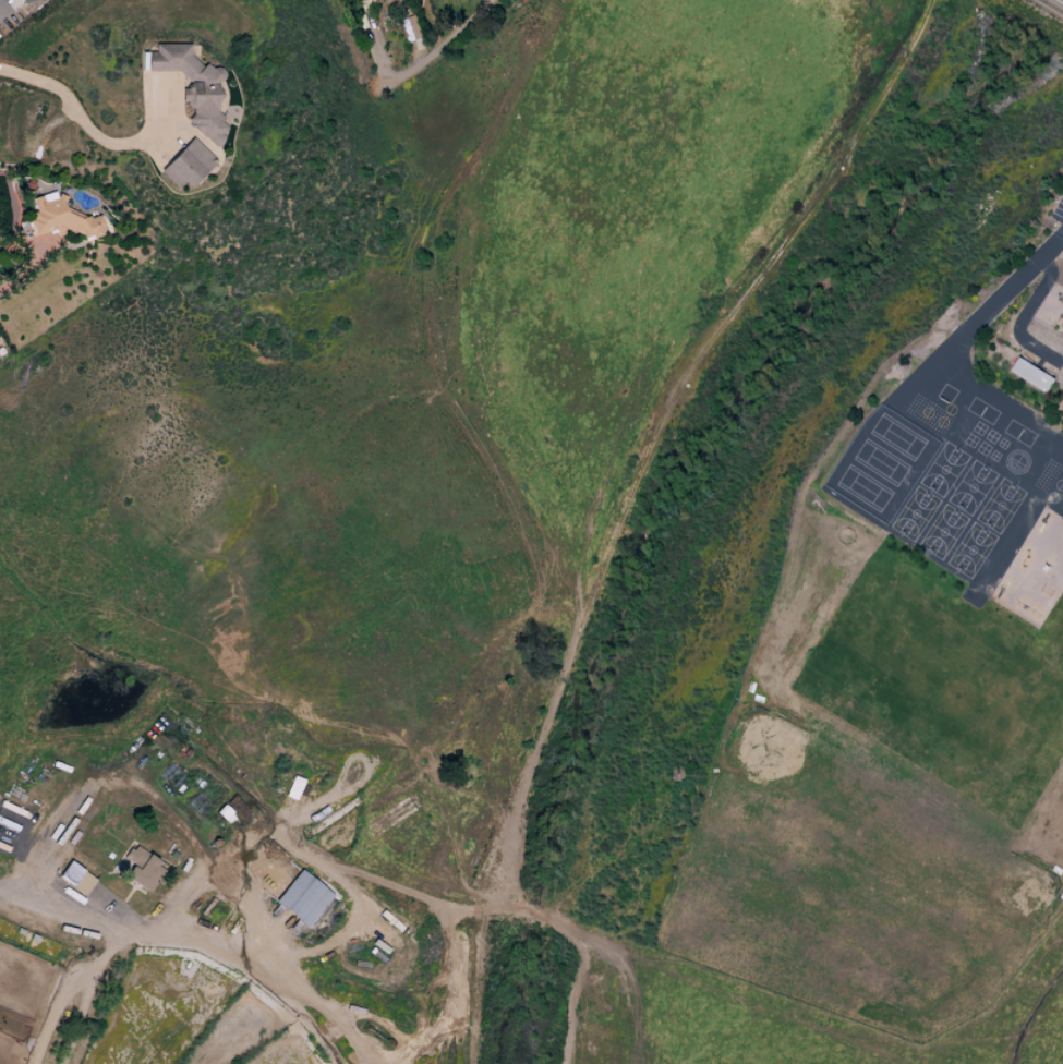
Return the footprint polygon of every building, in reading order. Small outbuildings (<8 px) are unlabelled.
[(402,18),(407,42),(423,38),(417,15),(402,18)] [(189,127),(217,149),(223,142),(223,135),(222,136),(223,118),(217,114),(217,84),(222,77),(222,72),(215,67),(201,67),(189,57),(189,44),(153,44),(153,53),(146,53),(146,72),(176,72),(189,83),(189,117),(189,127)] [(187,188),(214,162),(192,138),(158,171),(175,189),(182,182),(187,188)] [(31,236),(54,231),(55,231),(64,229),(87,238),(92,237),(98,239),(103,226),(100,216),(89,218),(65,209),(63,197),(53,193),(31,198),(34,211),(29,224),(31,236)] [(1018,356),(1011,370),(1047,392),(1055,379),(1018,356)] [(121,878),(147,893),(164,865),(139,850),(121,878)] [(273,902),(305,929),(331,896),(299,870),(273,902)]
